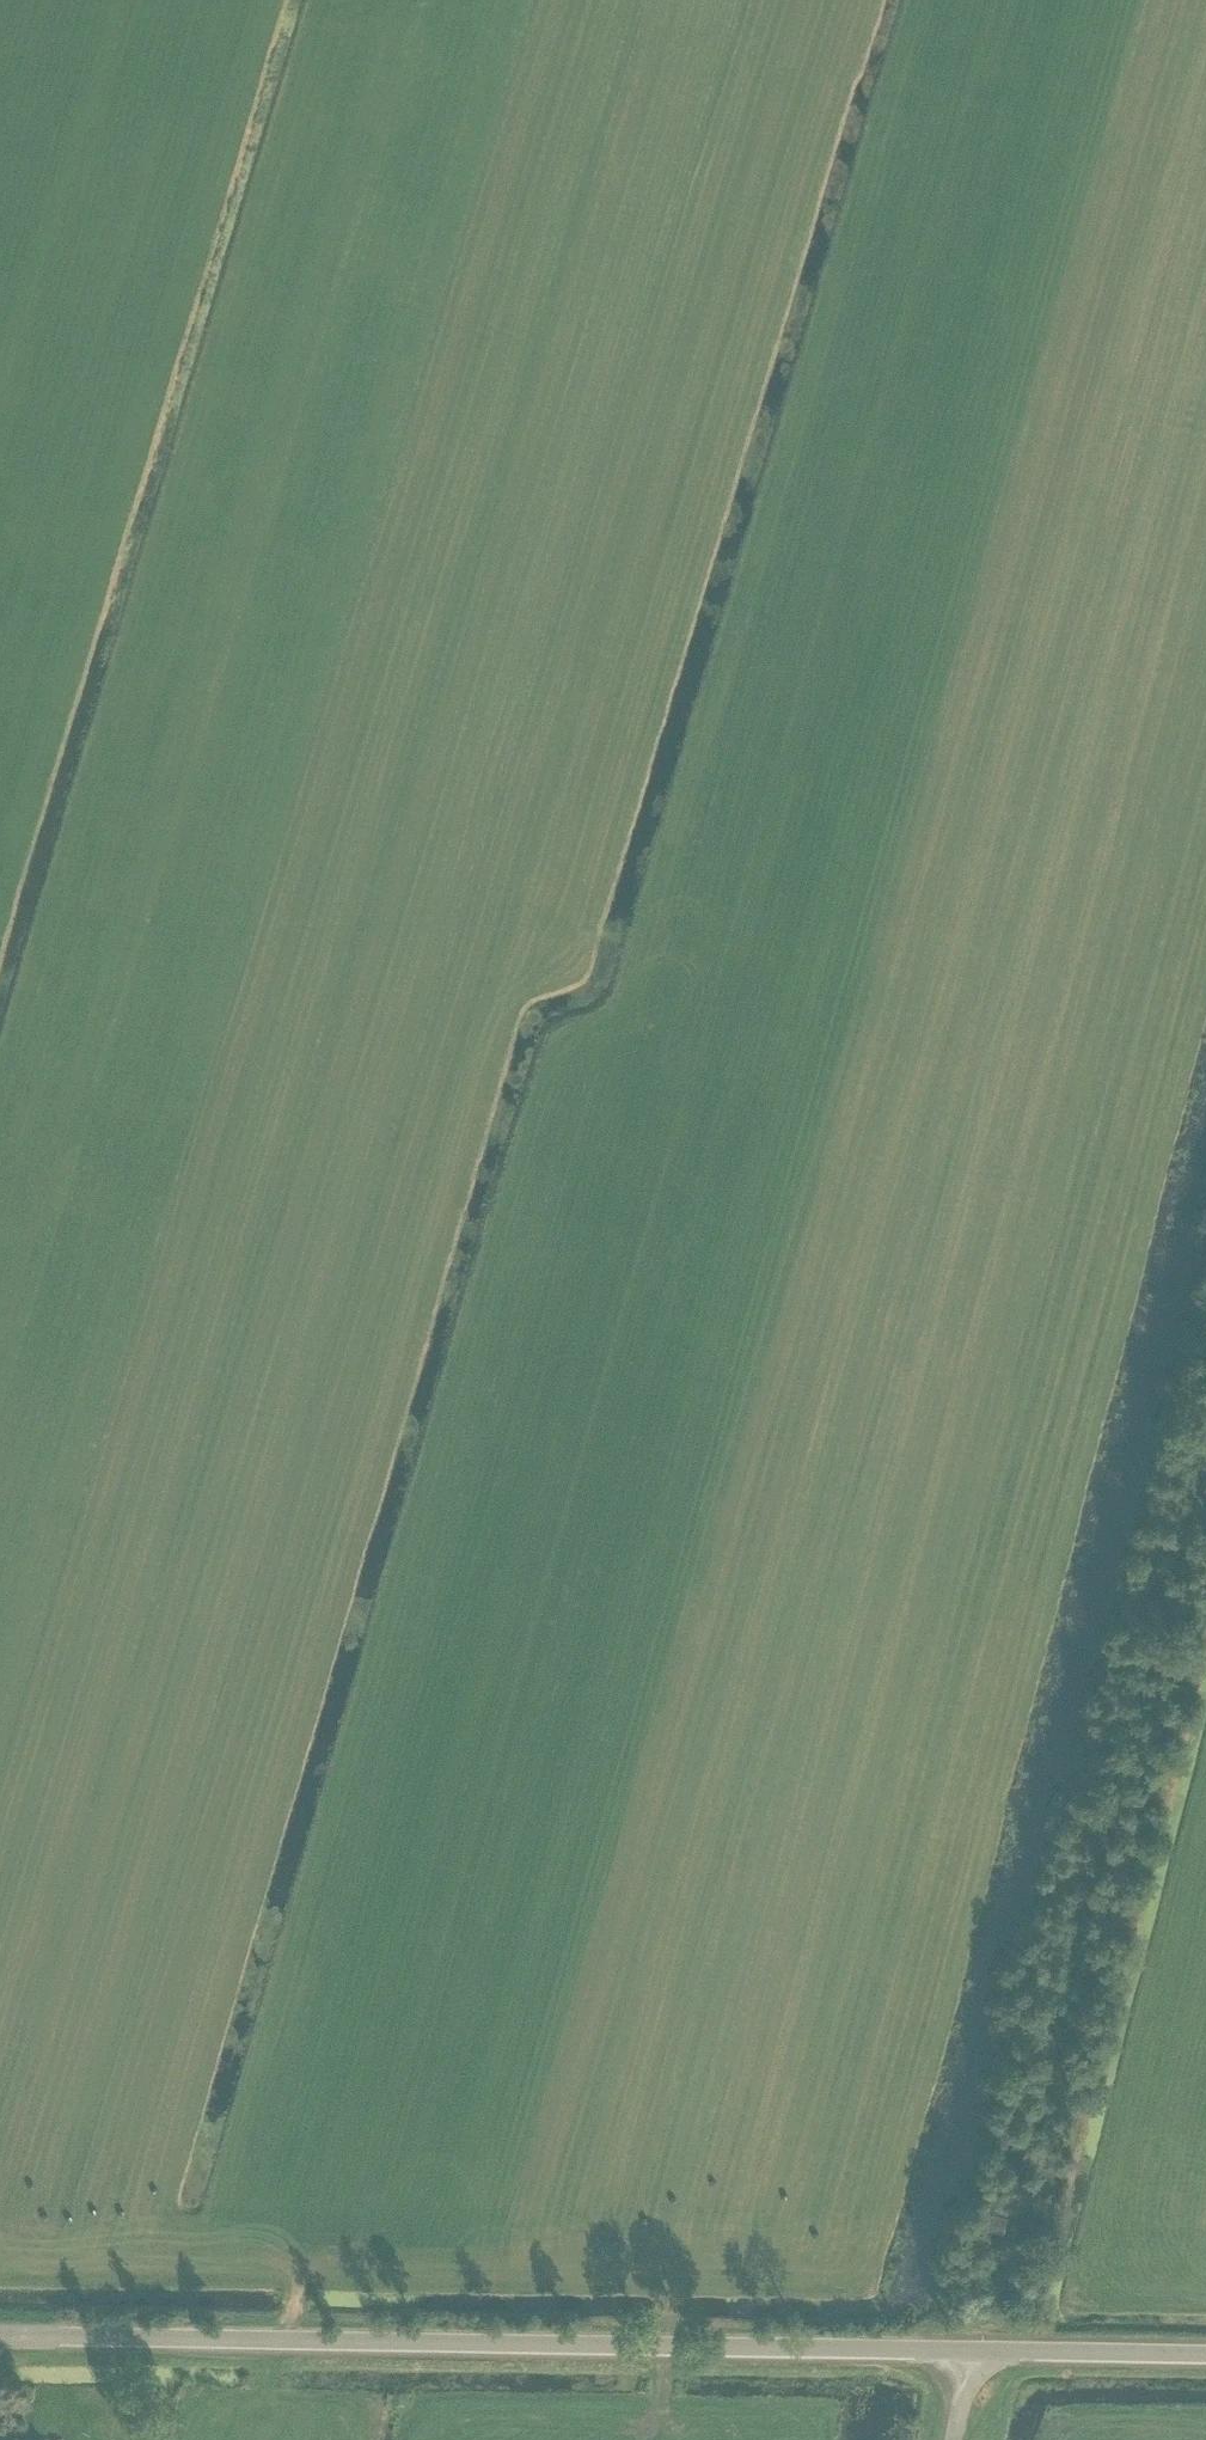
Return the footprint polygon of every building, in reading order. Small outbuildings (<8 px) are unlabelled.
[(989,2210),(985,2225),(1006,2230),(1009,2215),(989,2210)]
